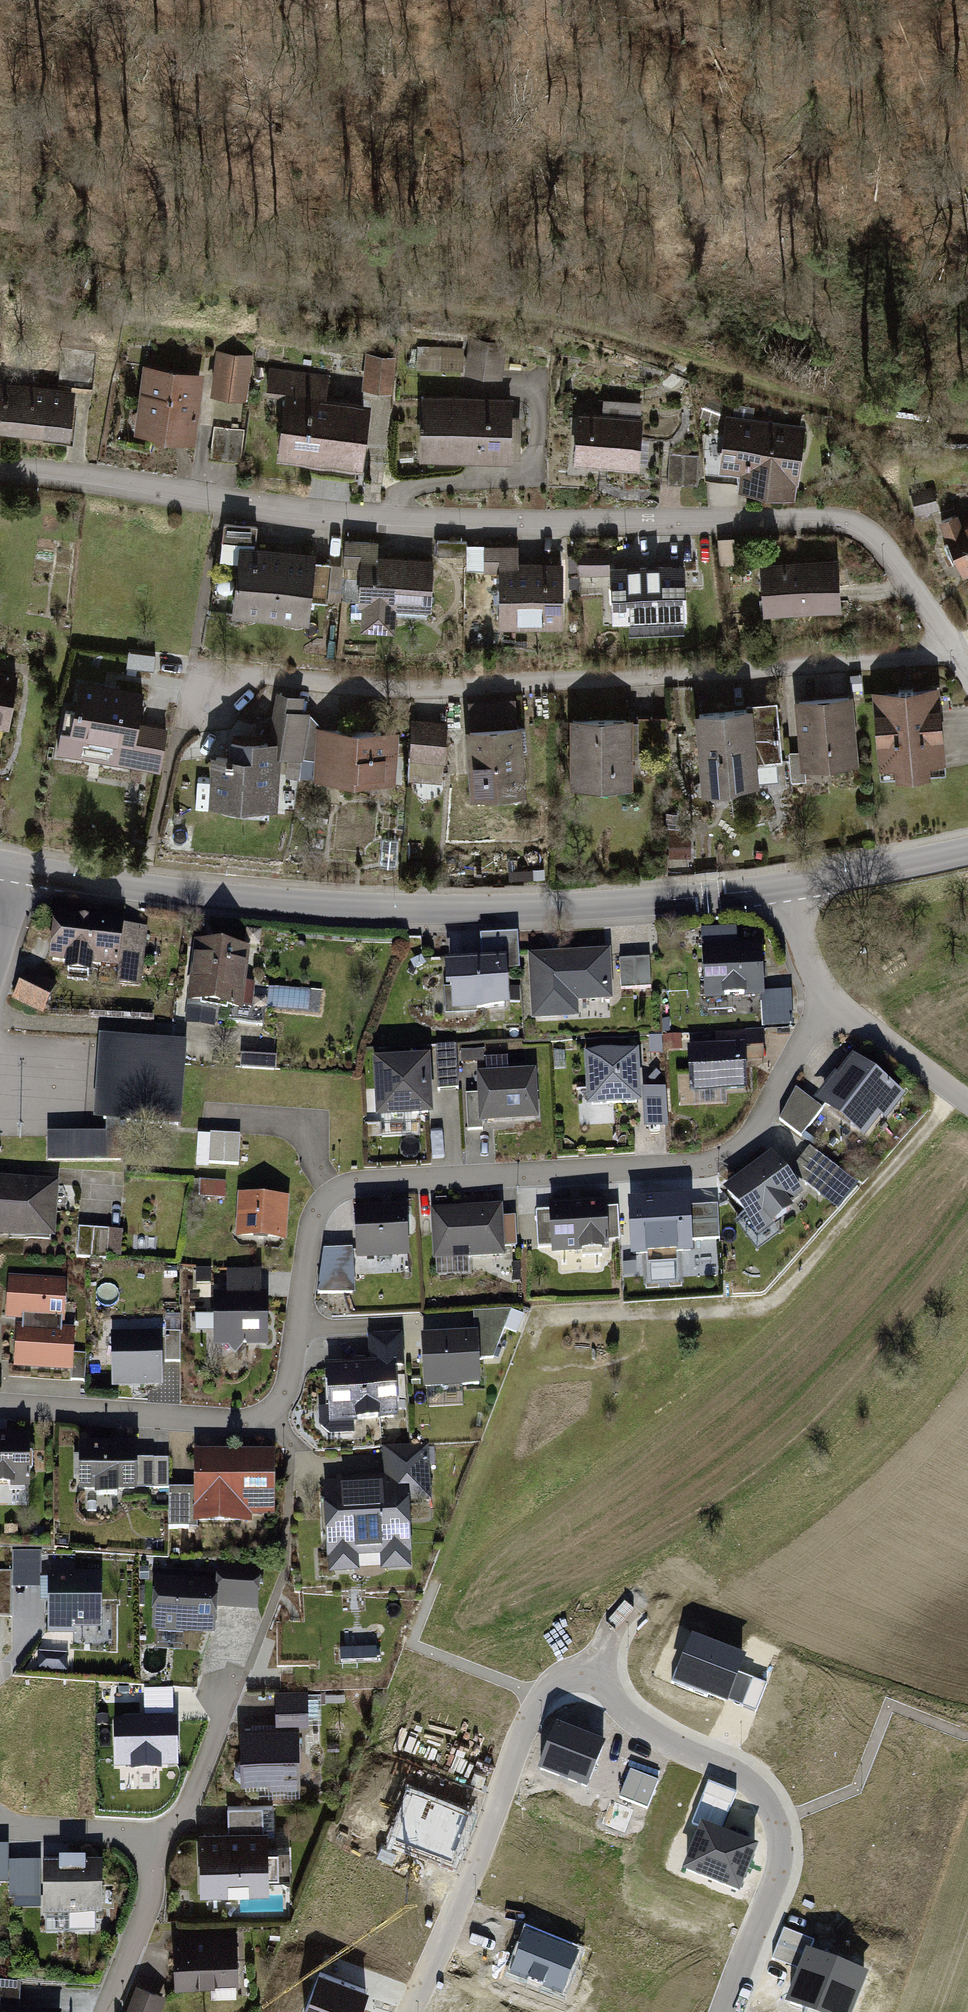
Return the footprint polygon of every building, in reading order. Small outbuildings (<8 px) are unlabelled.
[(419,370),(466,370),(466,344),(420,344),(419,370)] [(503,352),(473,350),(472,375),(502,377),(503,352)] [(70,354),(69,387),(94,387),(94,355),(70,354)] [(393,357),(369,355),(366,389),(390,391),(393,357)] [(249,359),(222,357),(218,398),(245,401),(249,359)] [(202,372),(144,364),(136,432),(193,439),(202,372)] [(327,377),(271,372),(269,395),(282,397),(276,463),(364,471),(370,406),(325,402),(327,377)] [(3,389),(0,425),(0,436),(70,442),(74,395),(3,389)] [(509,399),(426,399),(426,461),(509,461),(509,399)] [(808,423),(730,414),(723,475),(748,478),(746,492),(799,498),(808,423)] [(639,465),(641,417),(582,415),(581,463),(639,465)] [(244,431),(216,427),(211,456),(239,460),(244,431)] [(697,459),(673,459),(673,485),(697,485),(697,459)] [(933,489),(915,495),(920,511),(939,505),(933,489)] [(945,522),(965,569),(967,568),(967,512),(945,522)] [(464,537),(438,538),(439,559),(464,558),(464,537)] [(377,543),(345,542),(345,569),(359,569),(359,561),(377,561),(377,543)] [(482,546),(470,546),(471,570),(483,569),(482,546)] [(517,552),(486,552),(487,571),(518,570),(517,552)] [(609,555),(583,555),(583,577),(609,577),(609,555)] [(833,555),(760,562),(765,617),(838,611),(833,555)] [(311,562),(242,556),(237,616),(306,622),(311,562)] [(359,561),(359,569),(358,631),(397,632),(397,611),(430,612),(431,562),(377,561),(359,561)] [(681,566),(617,569),(620,620),(684,617),(681,566)] [(559,574),(504,575),(505,626),(560,625),(559,574)] [(0,677),(0,730),(6,731),(15,680),(0,677)] [(141,697),(85,687),(74,748),(130,757),(141,697)] [(940,693),(879,697),(884,774),(945,770),(940,693)] [(302,698),(278,694),(269,743),(293,747),(300,715),(302,698)] [(849,695),(796,703),(805,768),(858,760),(849,695)] [(516,704),(471,709),(473,727),(518,722),(516,704)] [(754,710),(699,715),(705,788),(761,783),(754,710)] [(778,710),(759,712),(763,760),(782,759),(778,710)] [(313,718),(300,715),(293,754),(314,758),(320,734),(319,728),(313,718)] [(632,720),(581,721),(582,789),(633,788),(632,720)] [(665,721),(640,721),(640,752),(665,752),(665,721)] [(446,725),(414,722),(411,761),(442,763),(446,725)] [(164,729),(142,725),(136,759),(158,763),(164,729)] [(523,725),(466,731),(473,793),(529,787),(523,725)] [(395,735),(320,734),(319,783),(395,784),(395,735)] [(272,746),(233,745),(233,761),(211,761),(209,809),(269,811),(272,746)] [(148,934),(56,923),(51,964),(71,966),(69,985),(92,988),(94,973),(117,976),(116,991),(141,994),(148,934)] [(520,952),(519,932),(482,934),(483,954),(520,952)] [(255,953),(196,948),(191,1014),(250,1019),(255,953)] [(760,950),(704,953),(707,1001),(763,997),(763,992),(760,950)] [(606,954),(529,958),(533,1021),(609,1017),(606,954)] [(651,962),(623,964),(625,994),(653,991),(651,962)] [(506,966),(447,969),(450,1017),(509,1013),(506,966)] [(56,987),(29,974),(15,1004),(42,1017),(56,987)] [(269,988),(268,1009),(322,1010),(323,990),(269,988)] [(792,991),(763,992),(764,1028),(793,1026),(792,991)] [(763,1032),(719,1037),(720,1054),(765,1049),(763,1032)] [(182,1124),(185,1044),(100,1041),(98,1121),(182,1124)] [(456,1050),(435,1051),(438,1088),(459,1087),(456,1050)] [(720,1054),(692,1057),(695,1095),(746,1091),(743,1053),(720,1054)] [(509,1070),(509,1054),(485,1054),(485,1070),(509,1070)] [(638,1058),(587,1062),(592,1112),(642,1108),(638,1058)] [(849,1060),(816,1104),(868,1143),(901,1099),(849,1060)] [(427,1061),(374,1064),(377,1122),(430,1119),(427,1061)] [(531,1071),(480,1074),(483,1125),(535,1121),(531,1071)] [(665,1090),(643,1093),(647,1129),(670,1127),(665,1090)] [(796,1096),(781,1121),(801,1136),(820,1110),(796,1096)] [(212,1133),(211,1164),(242,1164),(242,1133),(212,1133)] [(110,1135),(51,1135),(51,1165),(111,1165),(110,1135)] [(811,1150),(791,1175),(820,1198),(841,1173),(811,1150)] [(775,1158),(730,1191),(760,1231),(804,1197),(775,1158)] [(0,1179),(0,1239),(53,1240),(55,1181),(0,1179)] [(219,1184),(198,1185),(199,1203),(220,1203),(219,1184)] [(629,1199),(631,1257),(691,1254),(691,1240),(689,1207),(689,1197),(629,1199)] [(285,1200),(241,1200),(241,1244),(285,1244),(285,1200)] [(498,1204),(434,1209),(439,1263),(503,1258),(502,1248),(499,1217),(498,1204)] [(605,1212),(604,1204),(548,1205),(549,1215),(552,1248),(554,1255),(607,1256),(605,1212)] [(689,1207),(691,1240),(719,1239),(717,1206),(689,1207)] [(406,1210),(355,1214),(359,1267),(410,1263),(406,1210)] [(615,1210),(605,1212),(611,1243),(621,1241),(615,1210)] [(549,1215),(536,1216),(539,1249),(552,1248),(549,1215)] [(518,1217),(499,1217),(502,1248),(519,1248),(518,1217)] [(120,1231),(81,1231),(81,1257),(119,1258),(120,1231)] [(349,1252),(335,1254),(339,1284),(353,1282),(349,1252)] [(262,1296),(260,1273),(231,1274),(233,1298),(262,1296)] [(65,1284),(12,1279),(8,1324),(21,1326),(17,1367),(75,1372),(79,1327),(61,1326),(65,1284)] [(267,1301),(215,1300),(215,1348),(266,1349),(267,1301)] [(471,1314),(472,1335),(417,1339),(421,1396),(488,1392),(486,1365),(498,1364),(513,1311),(471,1314)] [(165,1315),(167,1362),(183,1361),(181,1314),(165,1315)] [(160,1334),(113,1335),(114,1389),(161,1388),(160,1334)] [(399,1337),(368,1338),(370,1369),(393,1368),(400,1368),(399,1337)] [(370,1369),(326,1371),(329,1428),(396,1426),(393,1368),(370,1369)] [(0,1432),(0,1486),(31,1486),(31,1432),(0,1432)] [(273,1451),(193,1453),(194,1491),(195,1524),(275,1522),(273,1451)] [(424,1451),(382,1454),(383,1477),(322,1481),(327,1579),(415,1574),(411,1506),(427,1506),(424,1451)] [(134,1452),(80,1454),(82,1496),(136,1494),(134,1452)] [(166,1460),(140,1462),(142,1491),(168,1490),(166,1460)] [(194,1491),(170,1491),(171,1531),(195,1531),(195,1524),(194,1491)] [(42,1552),(13,1551),(13,1588),(41,1589),(42,1552)] [(0,1571),(0,1618),(10,1618),(12,1571),(0,1571)] [(101,1574),(48,1574),(48,1635),(75,1635),(75,1629),(101,1629),(101,1574)] [(217,1580),(155,1577),(152,1631),(213,1634),(217,1580)] [(259,1579),(218,1577),(216,1608),(257,1611),(259,1579)] [(673,1678),(728,1699),(739,1671),(746,1652),(691,1631),(673,1678)] [(739,1671),(728,1699),(757,1710),(767,1682),(739,1671)] [(307,1697),(275,1698),(277,1731),(309,1729),(307,1697)] [(115,1771),(178,1770),(177,1720),(114,1721),(115,1771)] [(606,1739),(556,1720),(538,1767),(588,1786),(606,1739)] [(296,1735),(240,1737),(243,1791),(298,1788),(296,1735)] [(658,1778),(630,1767),(619,1795),(647,1806),(658,1778)] [(701,1820),(722,1828),(737,1792),(708,1780),(694,1816),(701,1820)] [(469,1816),(412,1795),(395,1841),(451,1862),(469,1816)] [(272,1812),(228,1813),(229,1836),(273,1834),(272,1812)] [(722,1828),(701,1820),(682,1867),(740,1889),(759,1842),(722,1828)] [(268,1839),(199,1840),(201,1896),(269,1894),(268,1839)] [(41,1867),(11,1868),(12,1903),(43,1902),(41,1867)] [(100,1867),(46,1868),(48,1921),(102,1919),(100,1867)] [(803,1969),(811,1947),(815,1939),(785,1927),(773,1958),(803,1969)] [(577,1949),(524,1928),(508,1970),(561,1990),(577,1949)] [(234,1937),(172,1938),(173,1990),(236,1989),(234,1937)] [(791,1999),(806,2005),(804,2011),(849,2011),(866,1968),(811,1947),(803,1969),(791,1999)] [(318,1973),(304,2011),(361,2011),(368,1991),(318,1973)] [(0,1987),(0,2011),(20,2011),(20,1986),(0,1987)] [(135,1989),(127,2011),(160,2011),(165,1999),(135,1989)]
